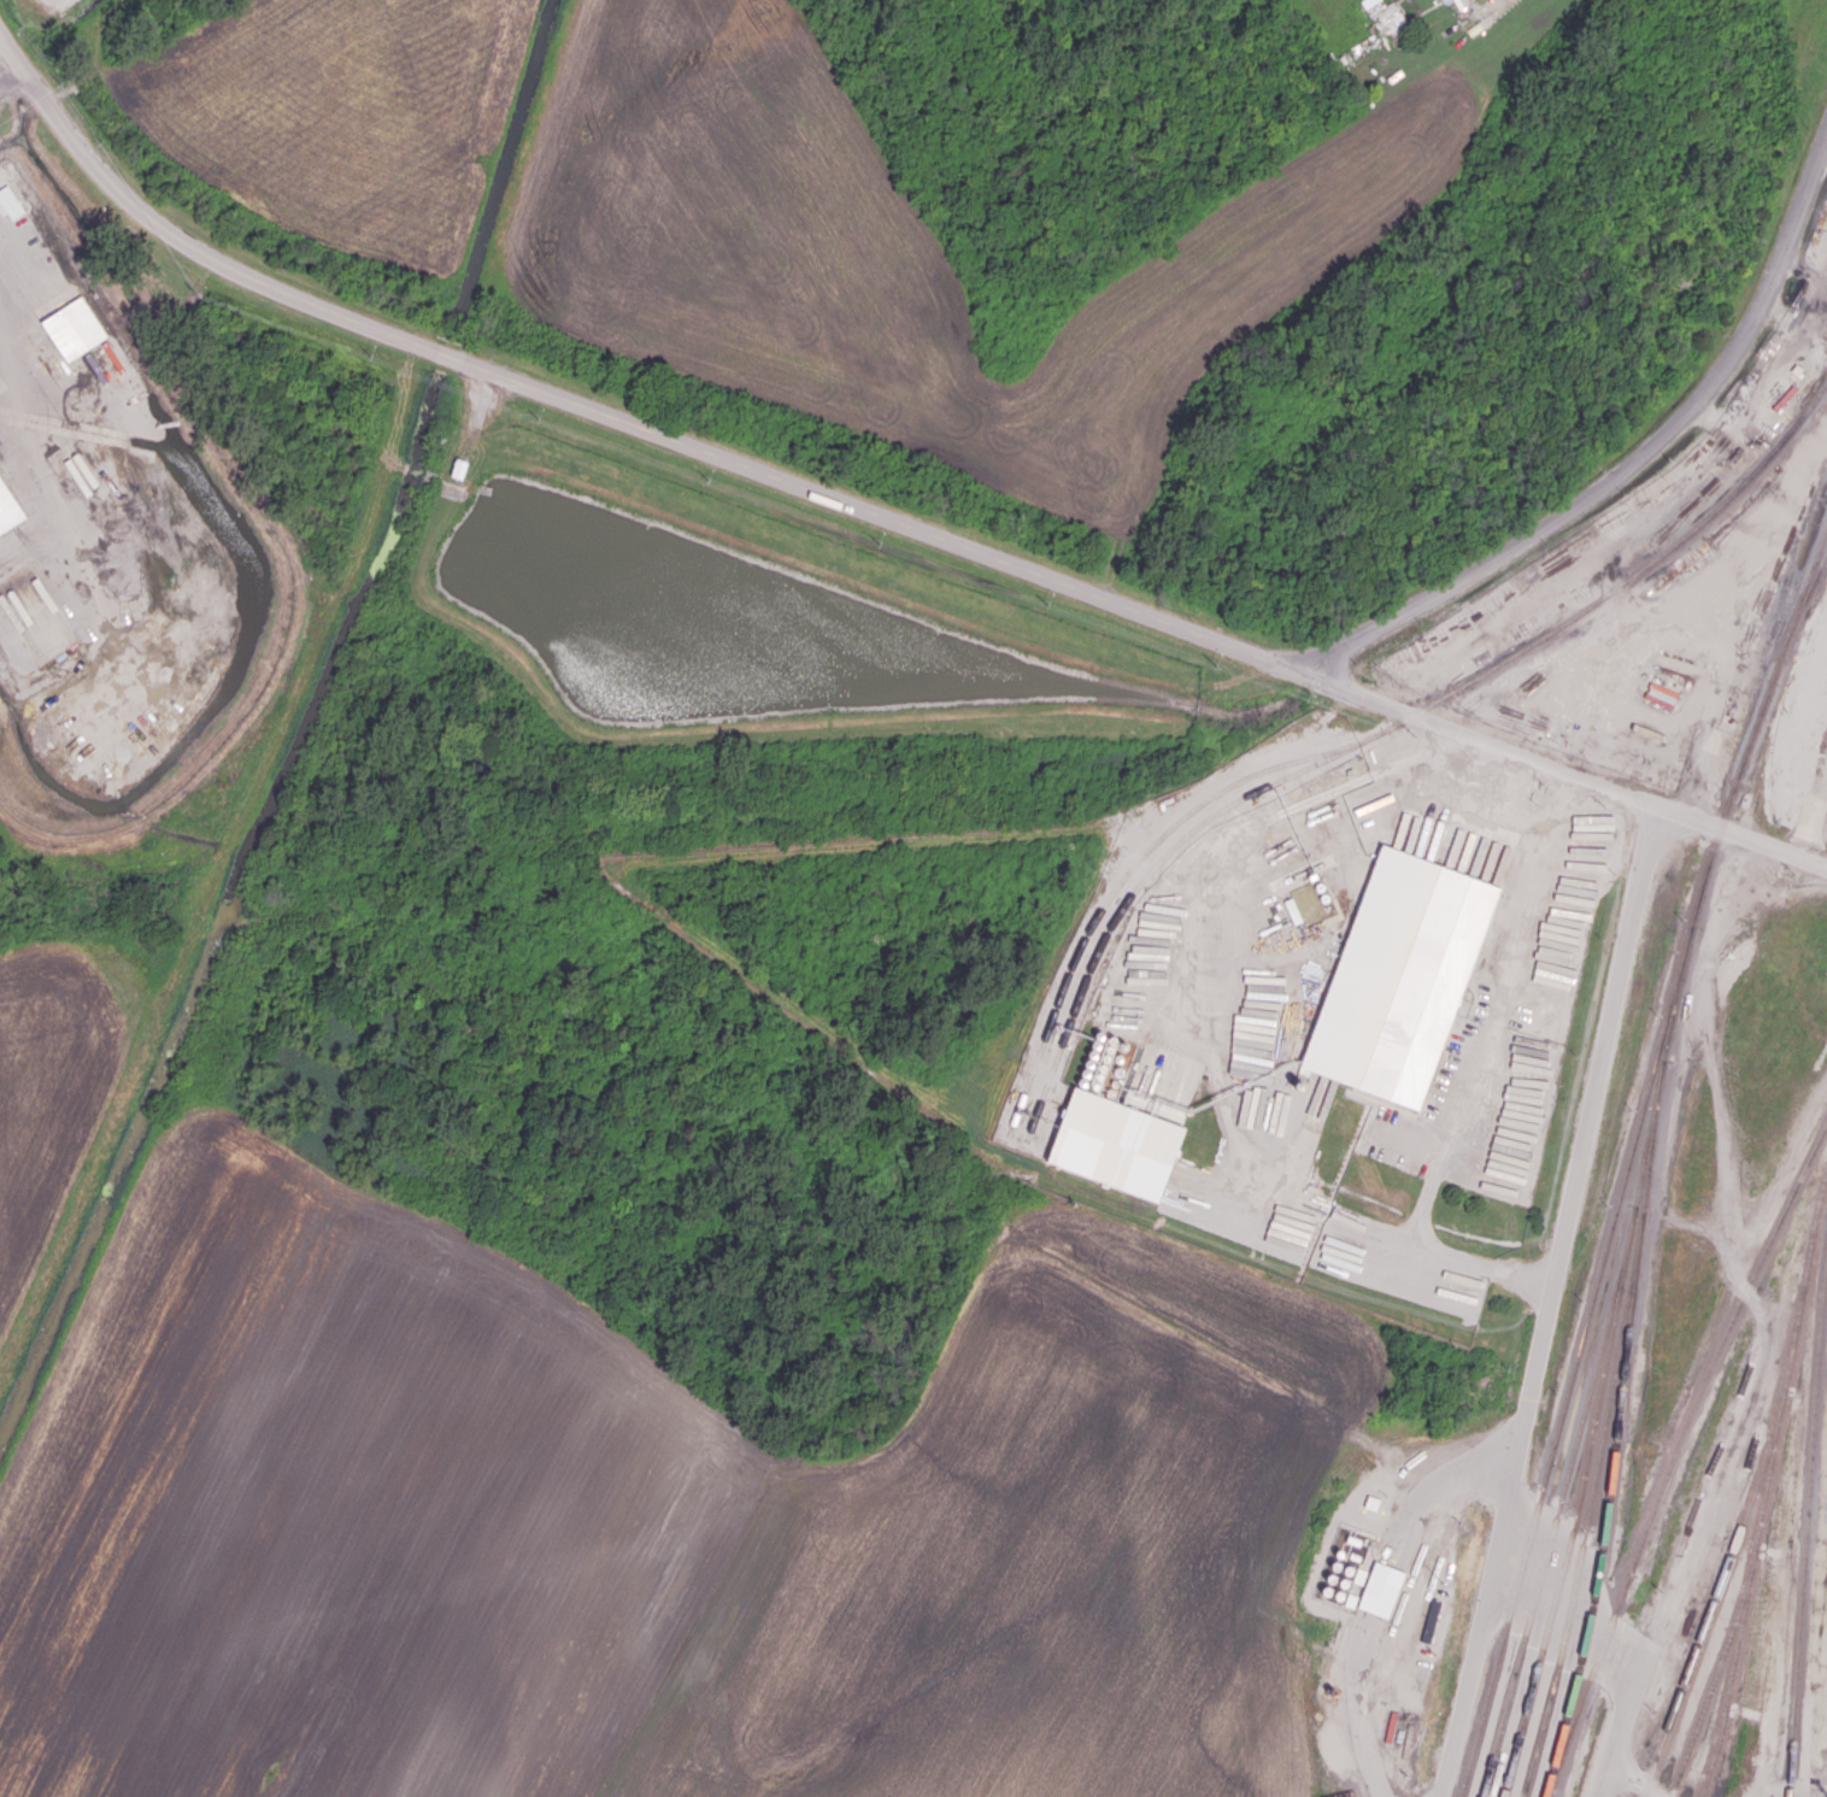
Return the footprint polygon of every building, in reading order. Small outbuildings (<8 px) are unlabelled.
[(1386,5),(1383,0),(1361,0),(1382,36),(1390,31),(1395,39),(1409,30),(1392,1),(1386,5)] [(1468,5),(1465,0),(1453,0),(1459,10),(1468,5)] [(24,211),(7,185),(0,189),(0,202),(12,219),(24,211)] [(41,321),(66,362),(107,337),(82,296),(41,321)] [(0,476),(0,534),(26,519),(0,476)] [(1422,1110),(1496,883),(1376,844),(1301,1073),(1308,1075),(1309,1073),(1422,1110)] [(1308,1110),(1324,1116),(1337,1081),(1321,1075),(1308,1110)] [(1184,1125),(1072,1088),(1047,1165),(1159,1201),(1184,1125)] [(1387,1619),(1405,1572),(1375,1561),(1357,1607),(1387,1619)]
